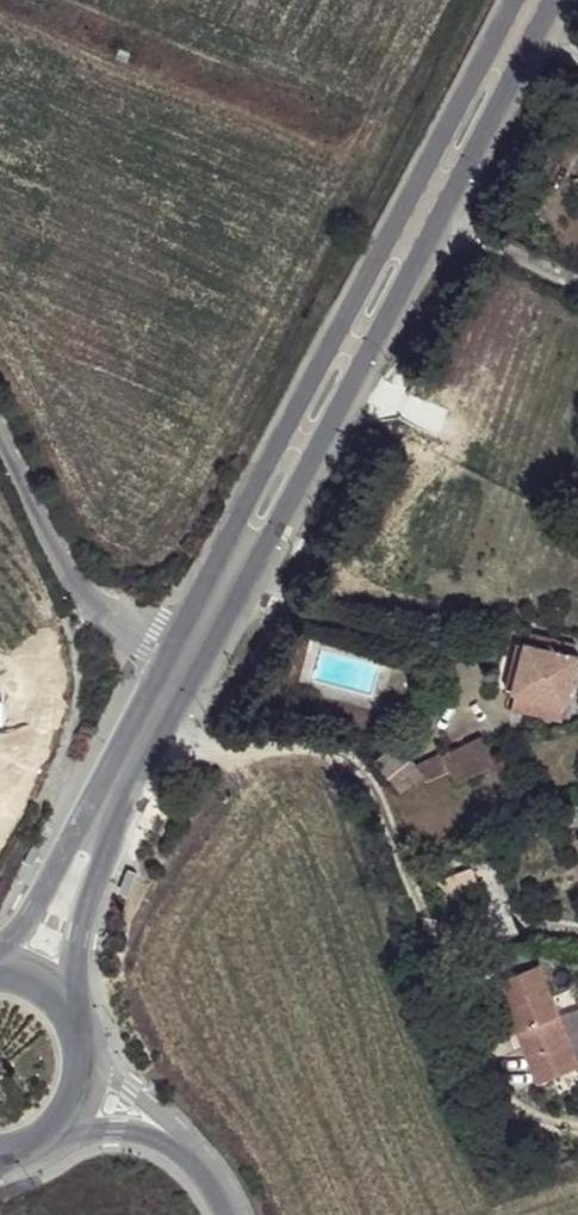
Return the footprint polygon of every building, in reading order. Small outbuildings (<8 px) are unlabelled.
[(577,665),(577,657),(573,656),(576,646),(531,635),(529,643),(526,642),(526,645),(515,689),(514,693),(517,694),(513,710),(562,722),(566,706),(568,706),(577,665)] [(515,689),(526,645),(518,643),(507,687),(515,689)] [(496,762),(482,737),(443,757),(441,755),(417,767),(399,745),(376,763),(401,794),(423,775),(428,781),(451,770),(457,782),(496,762)] [(499,961),(506,978),(534,967),(527,950),(499,961)] [(577,1068),(577,1064),(539,965),(534,967),(506,978),(498,981),(518,1032),(528,1028),(533,1041),(523,1045),(538,1084),(577,1068)] [(528,1028),(518,1032),(523,1045),(533,1041),(528,1028)]
